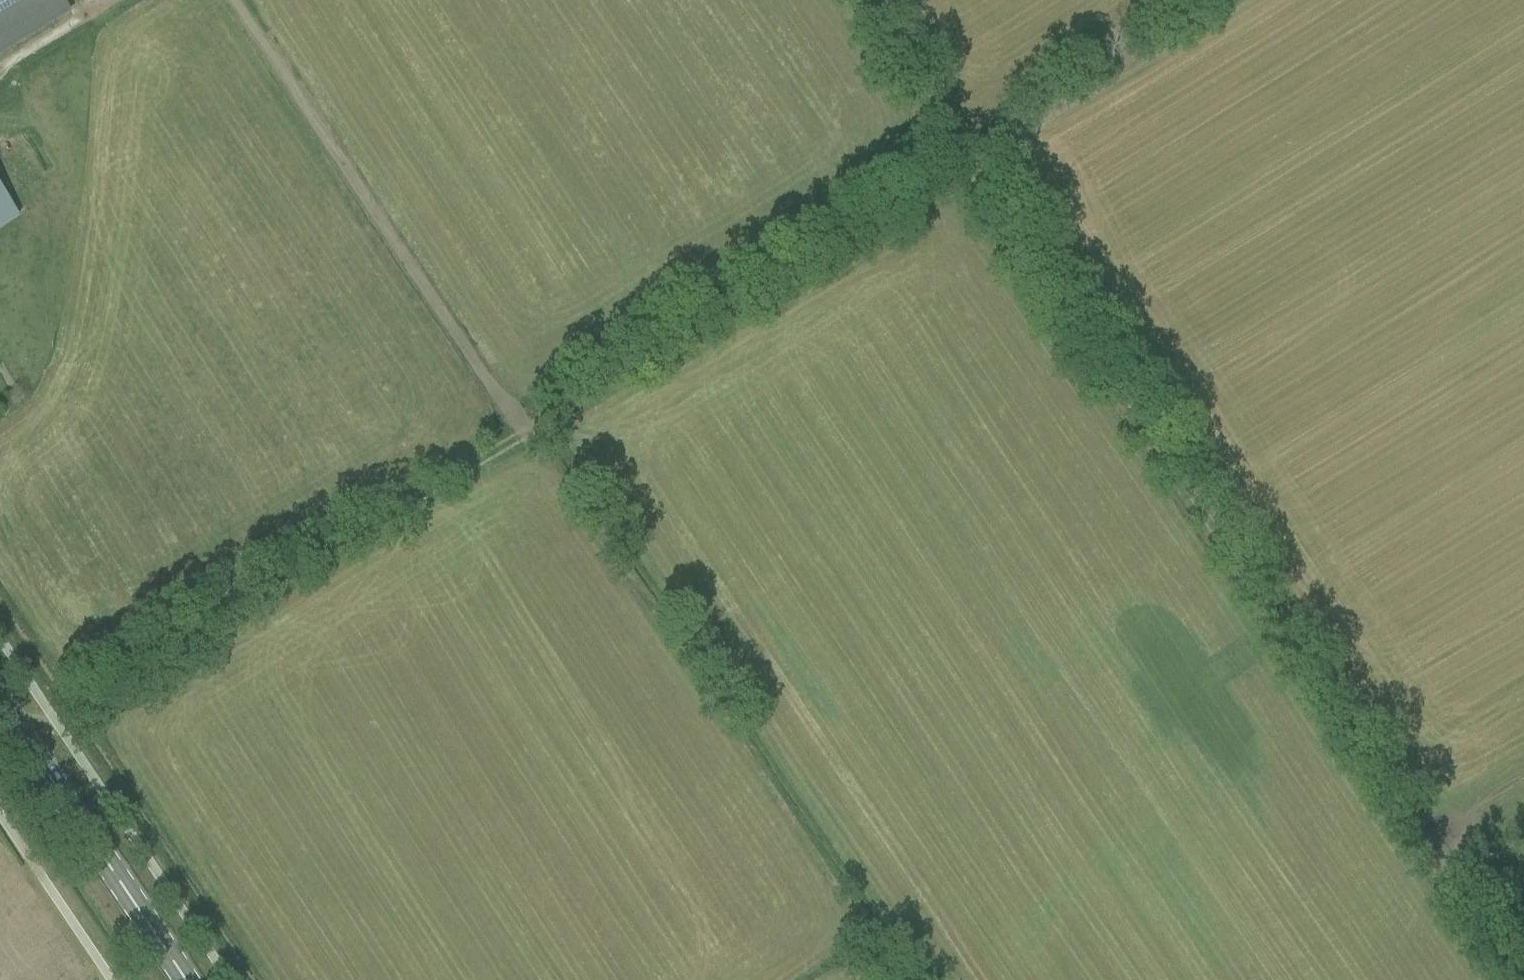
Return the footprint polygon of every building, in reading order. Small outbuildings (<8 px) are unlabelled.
[(61,0),(0,0),(0,54),(68,12),(61,0)] [(17,217),(0,191),(0,228),(17,217)]
